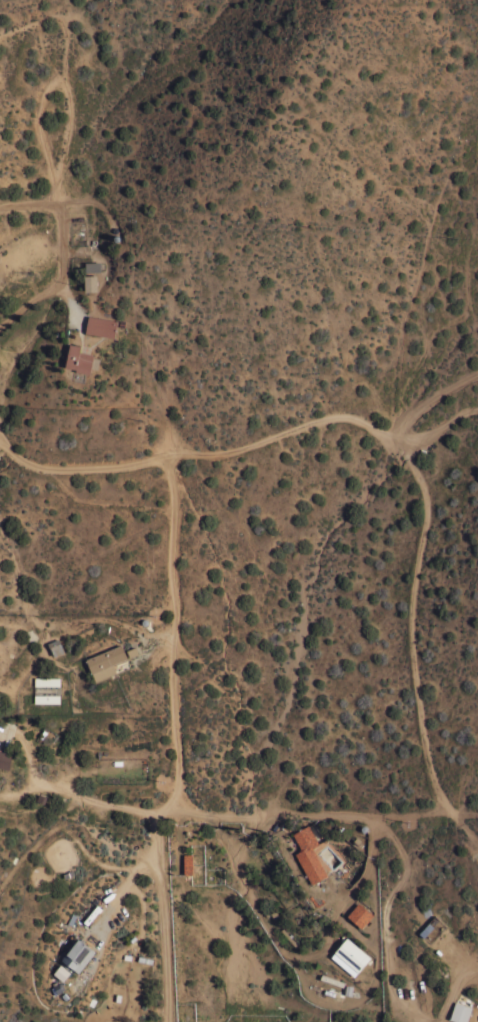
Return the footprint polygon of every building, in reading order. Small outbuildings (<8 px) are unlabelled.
[(85,271),(84,262),(99,261),(99,271),(85,271)] [(96,290),(84,291),(83,275),(96,274),(96,290)] [(117,320),(114,337),(85,332),(88,315),(117,320)] [(94,354),(90,374),(75,371),(76,369),(64,366),(69,343),(80,345),(79,351),(94,354)] [(58,637),(64,651),(52,656),(47,642),(58,637)] [(121,643),(127,657),(112,663),(116,672),(95,680),(91,672),(85,658),(121,643)] [(59,677),(59,685),(34,685),(34,677),(59,677)] [(59,694),(59,702),(33,702),(33,694),(59,694)] [(8,769),(0,767),(0,750),(12,753),(8,769)] [(318,843),(311,847),(327,874),(312,883),(294,853),(300,850),(299,848),(300,848),(291,834),(307,824),(318,843)] [(182,854),(191,853),(192,873),(183,874),(182,854)] [(358,902),(372,915),(361,928),(346,915),(358,902)] [(77,972),(60,958),(77,937),(95,951),(77,972)] [(353,976),(330,957),(334,952),(333,952),(346,937),(370,957),(357,972),(353,976)] [(471,1006),(466,1021),(459,1021),(449,1019),(454,1001),(471,1006)]
